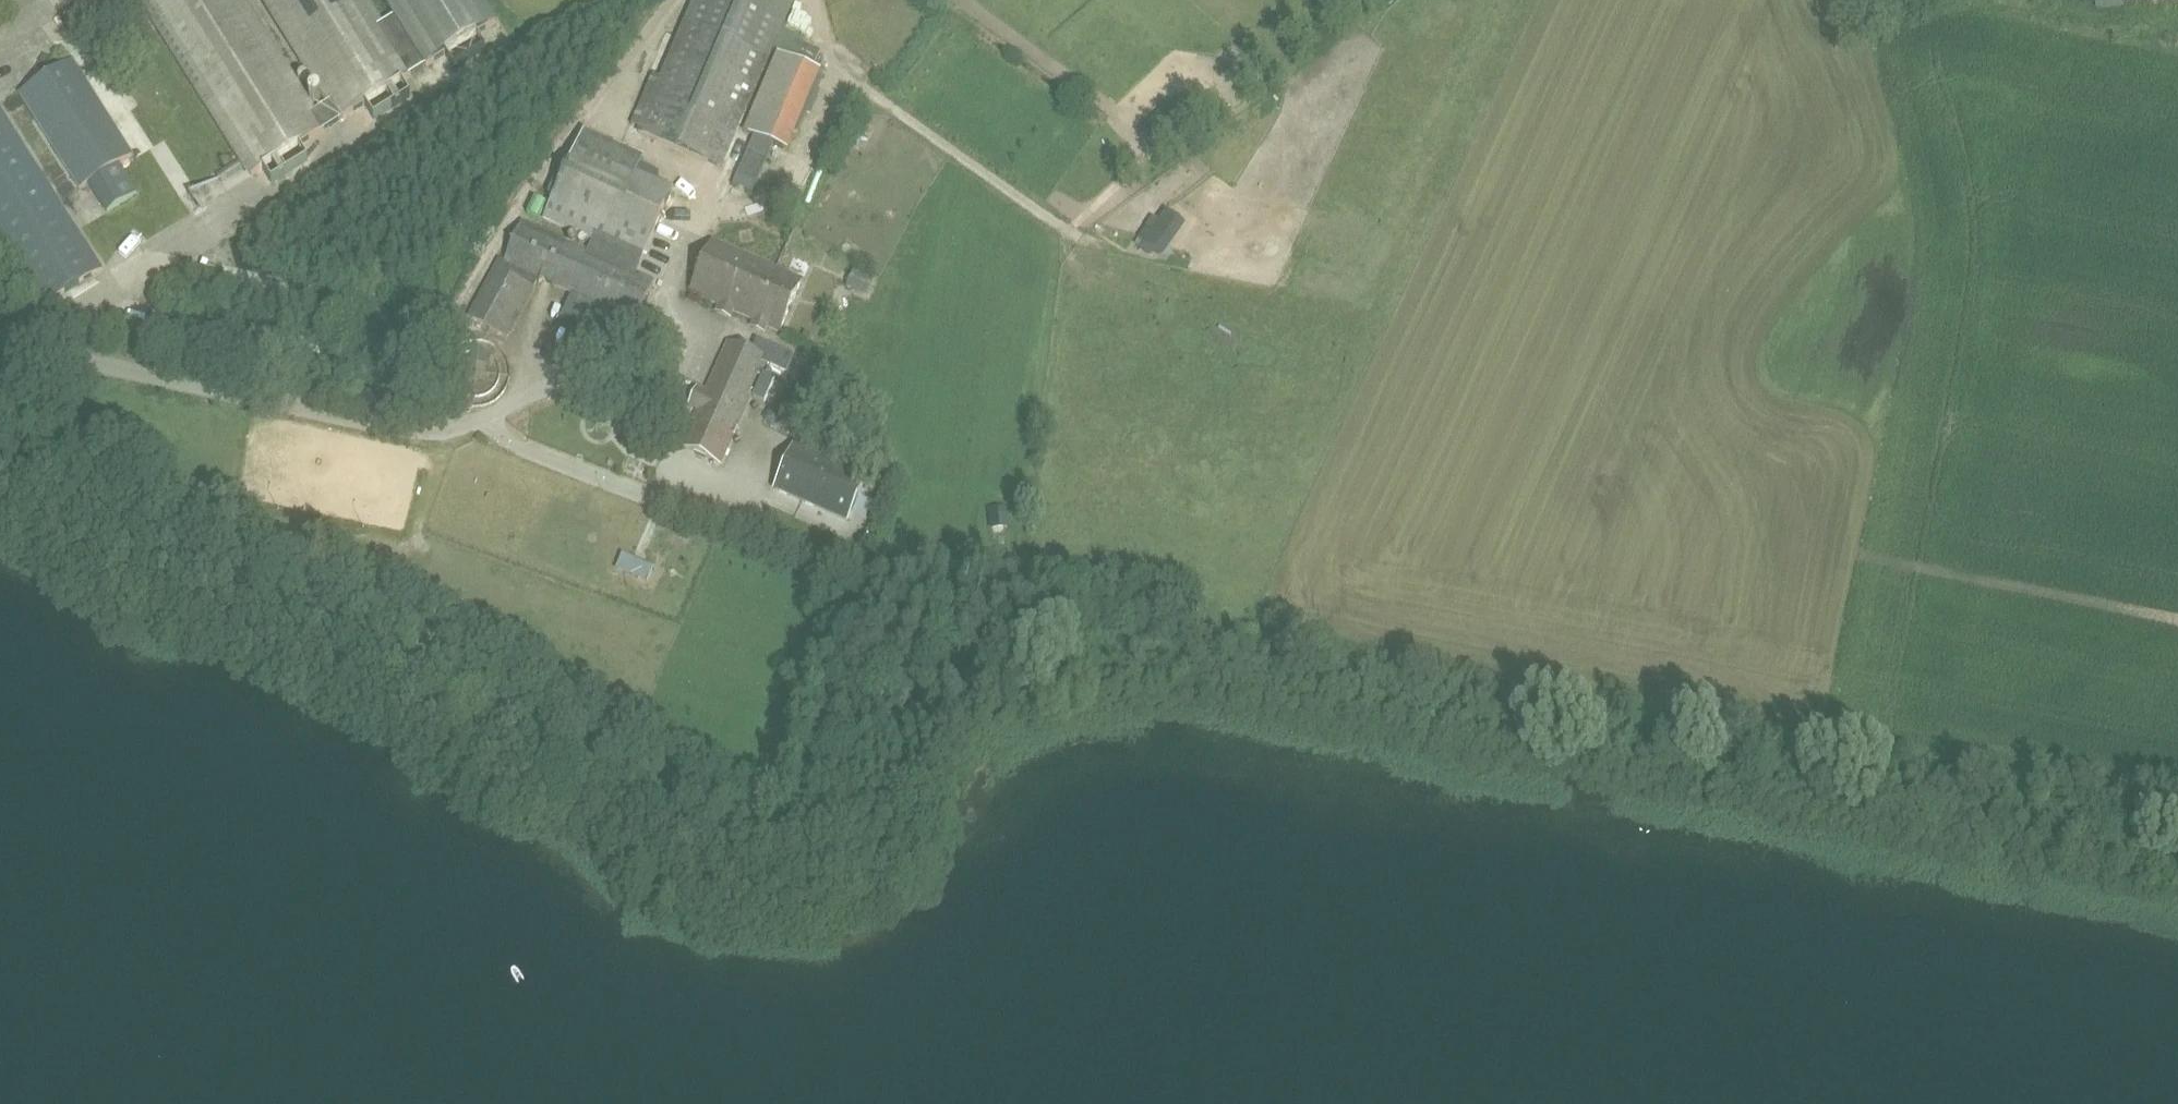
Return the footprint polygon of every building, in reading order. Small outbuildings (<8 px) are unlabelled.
[(254,174),(495,23),(481,0),(383,0),(398,24),(383,33),(363,0),(262,0),(328,107),(313,116),(241,0),(142,0),(254,174)] [(684,22),(637,132),(722,168),(769,57),(793,2),(789,0),(694,0),(684,22)] [(2097,9),(2123,6),(2122,0),(2096,0),(2097,9)] [(767,159),(774,144),(788,150),(821,71),(777,52),(743,131),(753,135),(747,150),(767,159)] [(139,193),(120,164),(134,155),(73,59),(19,94),(79,189),(87,184),(106,212),(139,193)] [(102,269),(0,107),(0,238),(43,306),(102,269)] [(544,219),(610,249),(640,263),(673,191),(655,183),(659,175),(641,167),(644,159),(583,131),(544,219)] [(749,153),(746,159),(733,188),(754,197),(766,167),(767,162),(749,153)] [(505,263),(499,259),(468,318),(507,339),(539,279),(637,322),(654,283),(522,225),(505,263)] [(1139,239),(1157,251),(1164,241),(1146,228),(1139,239)] [(734,312),(759,261),(712,240),(690,292),(734,312)] [(803,280),(759,261),(734,312),(780,332),(803,280)] [(866,299),(874,280),(875,279),(855,270),(846,290),(866,299)] [(752,354),(728,343),(693,420),(697,422),(690,437),(686,435),(681,447),(721,465),(753,391),(749,390),(756,375),(759,377),(767,360),(787,369),(792,357),(758,342),(752,354)] [(775,489),(847,521),(865,480),(793,448),(775,489)] [(655,583),(662,569),(632,555),(625,570),(655,583)]
